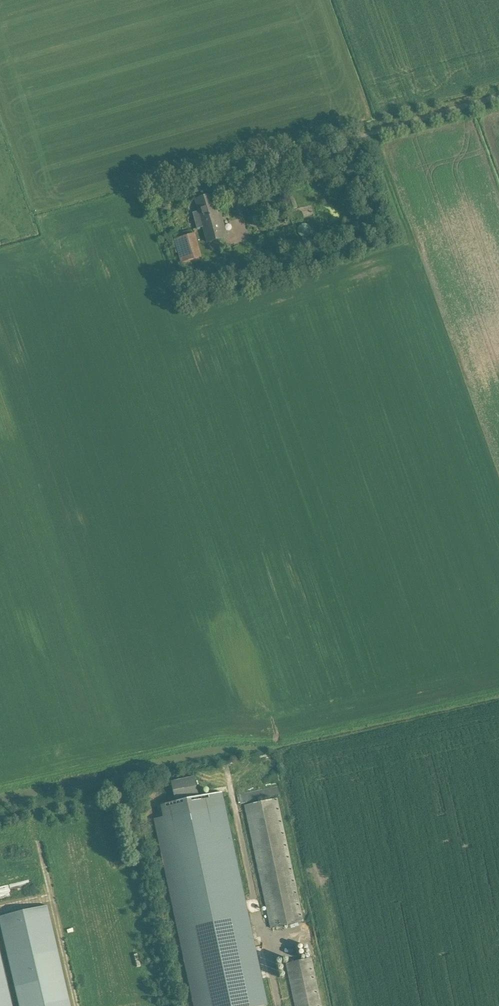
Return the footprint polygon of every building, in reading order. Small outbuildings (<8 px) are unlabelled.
[(218,213),(212,195),(196,199),(200,211),(193,213),(197,229),(204,227),(208,242),(227,237),(223,222),(220,213),(218,213)] [(201,275),(196,259),(201,257),(195,234),(174,240),(181,262),(183,262),(185,269),(181,270),(184,279),(187,278),(201,275)] [(307,251),(316,249),(314,238),(304,240),(307,251)] [(217,293),(214,283),(198,287),(201,297),(217,293)] [(171,782),(175,801),(199,796),(195,777),(171,782)] [(155,820),(195,1005),(261,1005),(268,1005),(223,794),(222,792),(160,805),(163,818),(155,820)] [(245,805),(270,918),(272,928),(303,921),(277,799),(245,805)] [(47,905),(0,916),(0,920),(20,1005),(70,1005),(47,905)] [(0,955),(0,1005),(12,1005),(0,955)] [(297,961),(287,963),(297,1005),(321,1005),(311,958),(297,961)]
